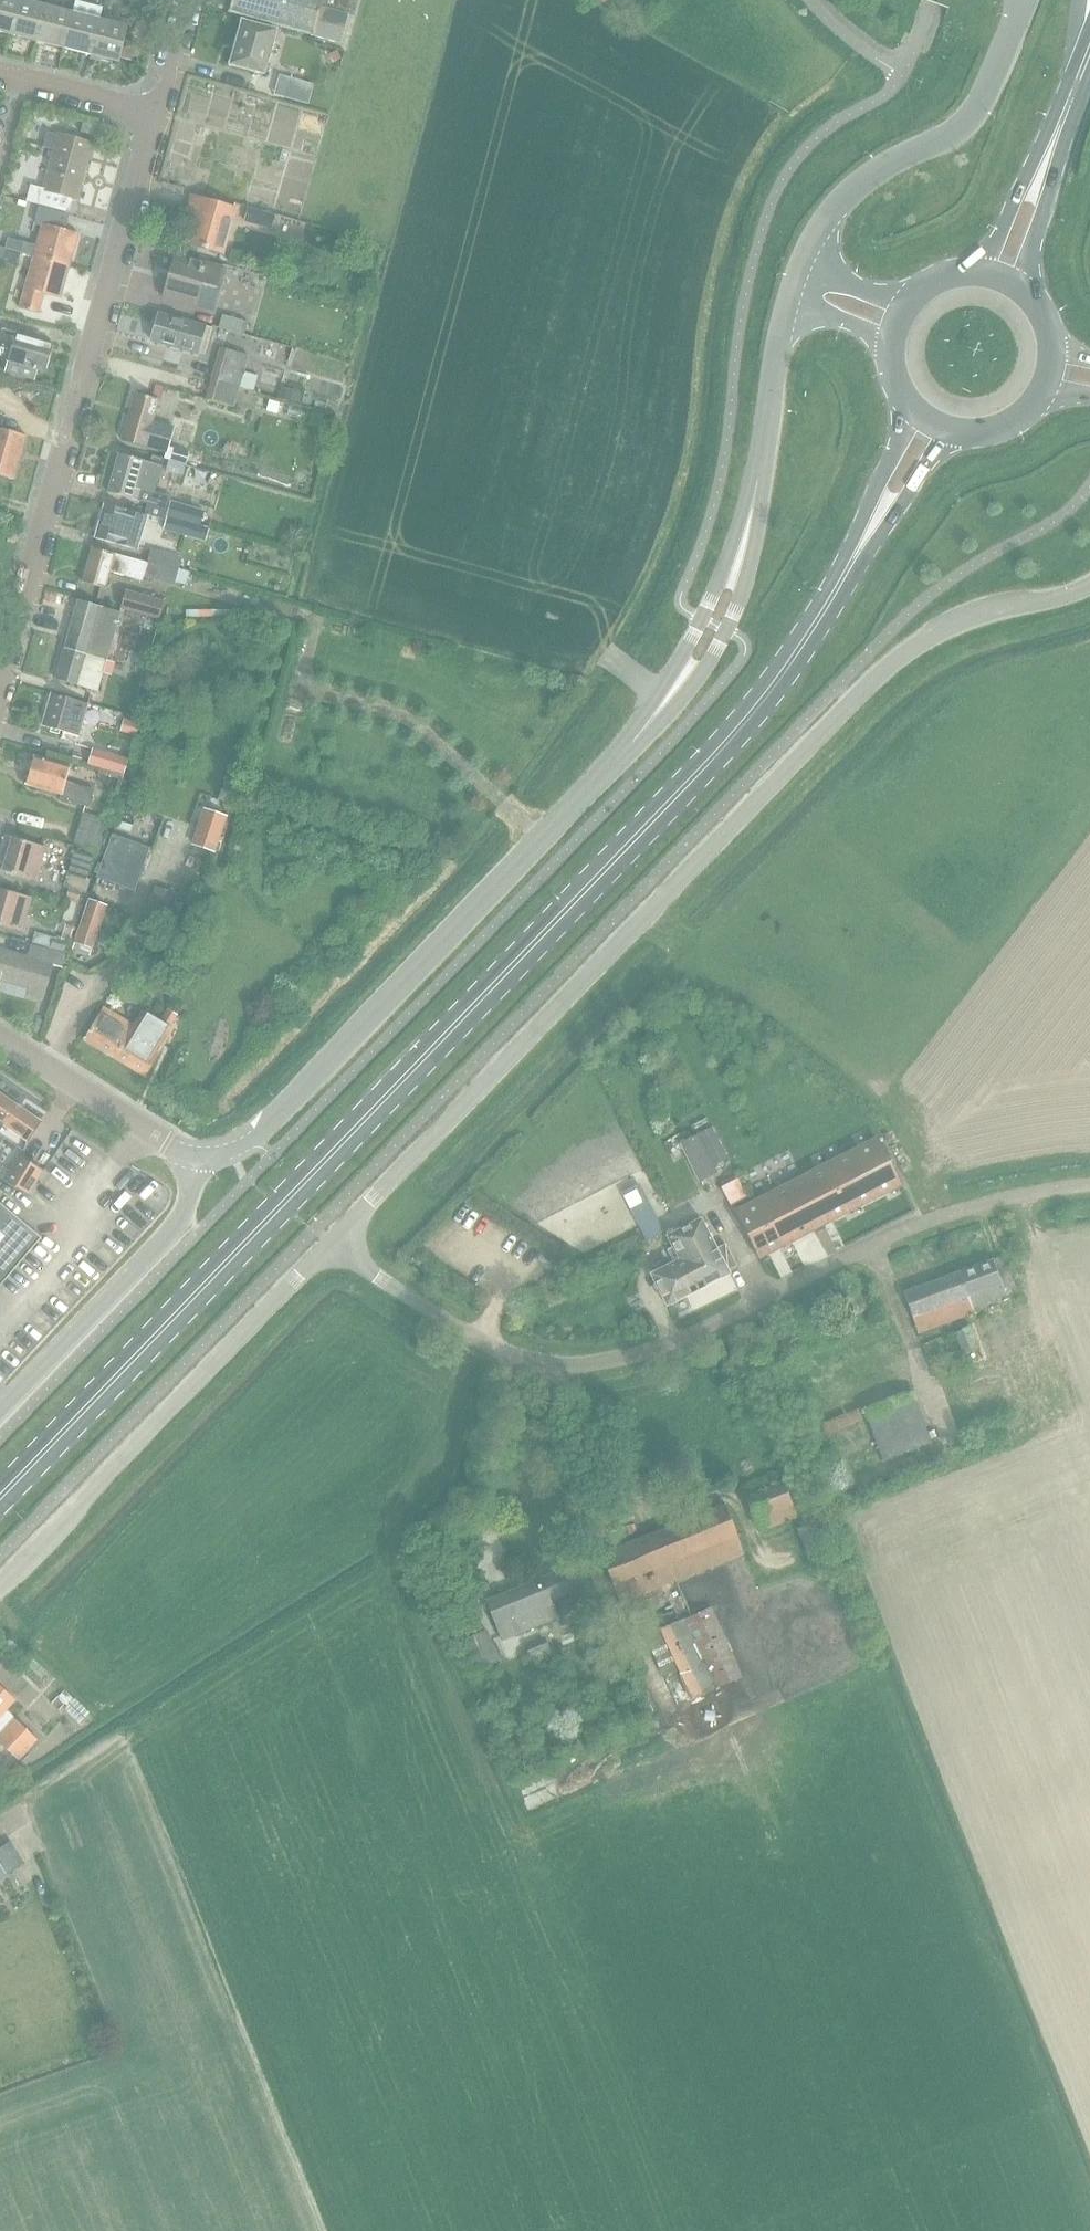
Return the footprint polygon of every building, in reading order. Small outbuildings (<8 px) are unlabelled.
[(8,33),(17,0),(0,0),(0,31),(8,33)] [(44,6),(22,0),(17,0),(8,33),(35,40),(44,6)] [(227,13),(339,43),(346,16),(352,18),(357,0),(230,0),(227,13)] [(35,40),(62,47),(71,12),(44,6),(35,40)] [(71,12),(62,47),(89,54),(98,19),(71,12)] [(125,27),(98,19),(89,54),(117,61),(125,27)] [(263,75),(275,31),(241,22),(228,66),(263,75)] [(135,50),(124,48),(121,58),(132,61),(135,50)] [(289,79),(284,97),(308,103),(313,85),(289,79)] [(75,200),(91,143),(58,134),(43,191),(75,200)] [(221,254),(233,209),(191,197),(186,212),(195,214),(187,244),(221,254)] [(31,255),(68,266),(76,234),(40,224),(31,255)] [(9,237),(6,248),(20,252),(23,241),(9,237)] [(18,261),(20,252),(6,248),(4,257),(18,261)] [(214,288),(221,266),(175,253),(163,297),(195,306),(202,284),(214,288)] [(68,266),(31,255),(17,307),(37,313),(42,294),(58,298),(68,266)] [(222,328),(226,315),(199,308),(196,321),(222,328)] [(207,340),(211,329),(158,313),(150,340),(198,354),(202,339),(207,340)] [(44,372),(52,343),(14,333),(6,362),(44,372)] [(220,347),(211,379),(239,387),(247,355),(220,347)] [(233,407),(239,387),(211,379),(205,400),(233,407)] [(163,453),(162,458),(185,465),(189,454),(167,448),(172,428),(151,422),(158,400),(133,393),(119,440),(163,453)] [(26,437),(0,429),(0,477),(13,481),(26,437)] [(106,494),(138,502),(141,491),(152,494),(160,466),(117,454),(106,494)] [(203,510),(169,500),(166,514),(199,523),(203,510)] [(135,550),(144,516),(161,521),(165,507),(146,501),(142,516),(103,505),(94,539),(135,550)] [(183,534),(187,521),(166,515),(162,528),(183,534)] [(173,586),(178,569),(147,560),(146,563),(91,549),(81,584),(104,590),(109,571),(125,576),(126,573),(142,577),(142,578),(173,586)] [(149,550),(147,560),(178,569),(181,559),(149,550)] [(163,603),(125,592),(120,612),(158,623),(163,603)] [(96,692),(118,614),(76,602),(54,681),(96,692)] [(76,737),(86,705),(50,695),(41,727),(76,737)] [(122,776),(126,761),(90,751),(86,766),(122,776)] [(33,756),(25,784),(60,794),(59,798),(88,807),(93,789),(63,781),(67,766),(33,756)] [(204,810),(194,843),(214,849),(224,816),(204,810)] [(111,835),(96,877),(134,889),(148,848),(112,835),(111,835)] [(35,883),(44,849),(11,839),(1,873),(35,883)] [(86,893),(90,880),(68,873),(64,886),(86,893)] [(163,922),(173,891),(156,885),(145,916),(163,922)] [(30,899),(0,889),(0,926),(20,933),(30,899)] [(93,948),(107,905),(90,899),(75,942),(93,948)] [(64,955),(29,945),(25,957),(0,949),(0,981),(27,989),(25,996),(41,1000),(51,965),(60,968),(64,955)] [(84,1041),(114,1059),(143,1011),(141,1010),(132,1025),(104,1008),(84,1041)] [(143,1011),(114,1059),(143,1077),(172,1029),(143,1011)] [(40,1121),(0,1094),(0,1128),(3,1124),(27,1140),(40,1121)] [(712,1127),(680,1143),(699,1180),(716,1172),(712,1164),(727,1157),(712,1127)] [(876,1137),(734,1210),(758,1258),(900,1185),(876,1137)] [(42,1171),(18,1156),(9,1172),(2,1167),(0,1170),(0,1178),(27,1195),(42,1171)] [(647,1240),(660,1233),(641,1197),(628,1204),(647,1240)] [(41,1239),(0,1205),(0,1288),(41,1239)] [(716,1248),(700,1218),(666,1235),(679,1259),(650,1273),(666,1305),(728,1273),(727,1270),(736,1265),(725,1243),(716,1248)] [(972,1307),(1004,1294),(991,1261),(905,1294),(920,1333),(974,1312),(972,1307)] [(972,1325),(955,1331),(962,1350),(979,1344),(972,1325)] [(884,1461),(930,1444),(911,1393),(865,1409),(884,1461)] [(836,1449),(867,1437),(861,1422),(830,1434),(836,1449)] [(763,1532),(813,1513),(808,1500),(792,1506),(784,1483),(750,1496),(763,1532)] [(601,1554),(613,1587),(620,1604),(744,1556),(725,1507),(601,1554)] [(817,1523),(796,1531),(810,1568),(831,1561),(817,1523)] [(575,1609),(593,1602),(578,1564),(486,1601),(502,1641),(557,1619),(551,1602),(569,1595),(575,1609)] [(742,1676),(711,1606),(661,1628),(692,1698),(742,1676)] [(497,1660),(485,1631),(461,1640),(473,1670),(497,1660)] [(12,1701),(0,1690),(0,1714),(12,1701)] [(37,1741),(14,1719),(0,1734),(0,1742),(18,1760),(37,1741)] [(21,1866),(7,1844),(0,1849),(0,1880),(21,1866)]
